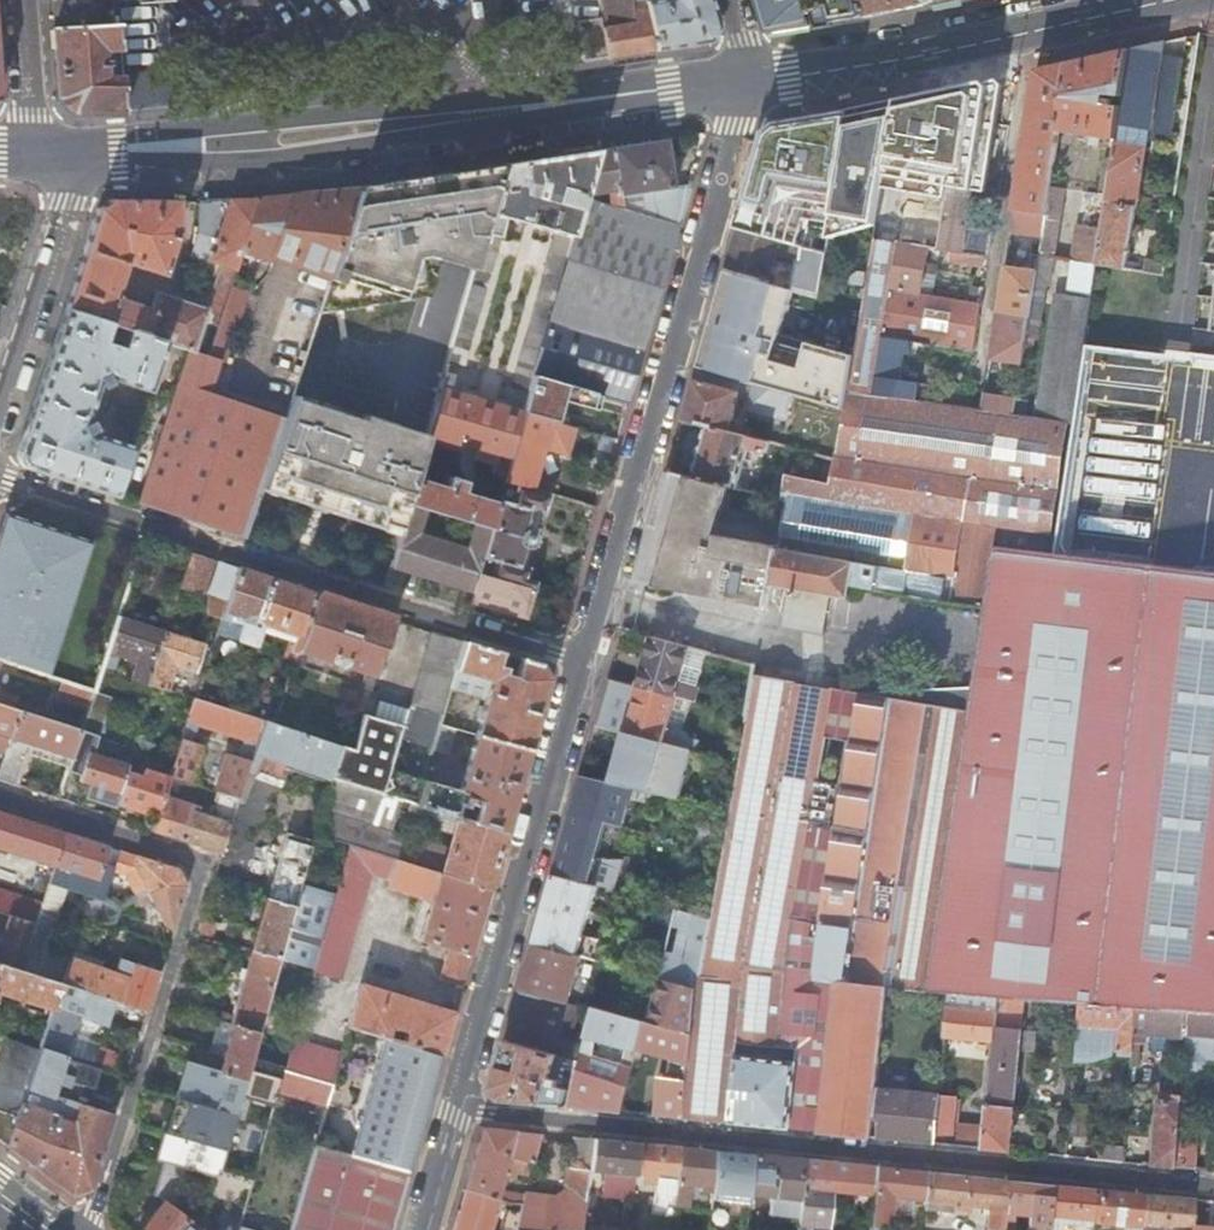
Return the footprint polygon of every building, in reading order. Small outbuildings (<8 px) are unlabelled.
[(658,50),(647,2),(647,0),(601,0),(604,20),(611,58),(658,50)] [(658,50),(683,47),(707,43),(718,28),(709,0),(655,0),(647,2),(658,50)] [(811,26),(807,15),(802,0),(759,0),(770,33),(789,30),(811,26)] [(866,17),(860,0),(802,0),(807,15),(818,12),(823,24),(866,17)] [(931,3),(930,0),(860,0),(866,17),(931,3)] [(818,12),(807,15),(811,26),(823,24),(818,12)] [(584,62),(611,58),(604,20),(579,24),(584,62)] [(73,112),(125,112),(122,76),(108,77),(107,52),(120,51),(118,24),(55,27),(58,67),(61,99),(73,112)] [(1163,42),(1131,49),(1124,95),(1123,105),(1120,122),(1151,126),(1163,42)] [(1124,95),(1131,49),(1070,63),(1059,130),(1061,131),(1091,136),(1090,143),(1100,146),(1102,137),(1118,139),(1120,122),(1123,105),(1112,103),(1113,98),(1106,97),(1107,92),(1124,95)] [(108,77),(122,76),(120,51),(107,52),(108,77)] [(1155,141),(1171,144),(1184,59),(1168,56),(1155,141)] [(1059,130),(1070,63),(1037,70),(1015,210),(1047,215),(1051,188),(1058,145),(1046,143),(1048,131),(1060,133),(1061,131),(1059,130)] [(900,100),(850,110),(833,209),(828,238),(877,228),(900,100)] [(833,209),(850,110),(799,118),(779,121),(766,130),(751,185),(833,209)] [(1046,143),(1058,145),(1060,133),(1048,131),(1046,143)] [(924,148),(958,151),(960,134),(925,132),(924,148)] [(667,139),(597,150),(584,195),(586,195),(609,192),(611,208),(584,201),(534,375),(628,403),(690,183),(674,186),(667,139)] [(1109,194),(1108,200),(1137,206),(1140,207),(1146,165),(1151,166),(1152,160),(1147,159),(1149,147),(1117,142),(1115,158),(1113,167),(1109,194)] [(584,195),(597,150),(505,164),(476,268),(449,361),(465,366),(502,238),(496,236),(501,217),(558,233),(518,374),(525,376),(523,384),(531,386),(534,375),(584,201),(586,195),(584,195)] [(1104,166),(1113,167),(1115,158),(1106,156),(1104,166)] [(362,186),(361,190),(332,276),(321,311),(432,295),(442,259),(476,268),(505,164),(491,166),(374,184),(368,185),(362,186)] [(1099,192),(1109,194),(1113,167),(1104,166),(1099,192)] [(738,229),(825,254),(828,238),(833,209),(751,185),(738,229)] [(969,226),(975,190),(950,186),(940,249),(952,251),(964,253),(989,257),(993,230),(969,226)] [(1045,228),(1061,230),(1067,191),(1051,188),(1047,215),(1045,228)] [(332,276),(361,190),(259,198),(242,252),(253,256),(256,248),(332,276)] [(166,341),(189,348),(194,350),(208,308),(158,291),(152,307),(117,295),(127,263),(164,275),(179,230),(179,199),(113,198),(100,209),(67,307),(166,341)] [(242,252),(259,198),(226,199),(199,199),(199,235),(194,254),(222,264),(210,299),(220,319),(235,274),(242,252)] [(1102,237),(1098,264),(1128,269),(1137,206),(1108,200),(1102,237)] [(1011,231),(1043,237),(1045,228),(1047,215),(1015,210),(1011,231)] [(1031,318),(1030,326),(1040,328),(1046,290),(1053,284),(1061,230),(1045,228),(1043,237),(1039,262),(1031,318)] [(814,293),(819,295),(825,254),(738,229),(727,269),(768,281),(776,283),(780,268),(774,266),(778,249),(800,256),(793,287),(814,293)] [(1074,260),(1098,264),(1102,237),(1078,233),(1074,260)] [(901,242),(875,238),(854,355),(844,409),(831,482),(830,487),(917,502),(915,514),(963,521),(964,519),(998,525),(1047,533),(1054,535),(1072,425),(1025,418),(1015,417),(982,412),(956,409),(873,397),(883,336),(930,343),(974,350),(982,302),(933,295),(892,289),(901,242)] [(925,271),(928,247),(901,242),(892,289),(933,295),(937,274),(925,271)] [(987,267),(989,257),(964,253),(952,251),(951,260),(987,267)] [(1089,300),(1092,300),(1098,264),(1074,260),(1068,296),(1089,300)] [(998,313),(1031,318),(1039,262),(1032,261),(1030,270),(1005,266),(998,313)] [(768,281),(727,269),(698,369),(742,381),(753,384),(791,394),(844,409),(854,355),(779,333),(793,287),(776,283),(768,281)] [(139,501),(245,536),(261,486),(276,444),(277,444),(286,416),(208,391),(218,359),(225,361),(253,279),(235,274),(220,319),(208,355),(194,350),(189,348),(139,501)] [(1089,300),(1068,296),(1054,294),(1034,417),(1069,423),(1089,300)] [(32,466),(116,493),(132,444),(91,430),(85,433),(80,423),(87,419),(99,383),(95,376),(106,371),(109,377),(149,391),(166,341),(67,307),(22,446),(20,451),(21,454),(22,458),(24,460),(28,464),(32,466)] [(1015,372),(1022,373),(1028,338),(1030,326),(1031,318),(998,313),(991,360),(1016,364),(1015,372)] [(1030,326),(1028,338),(1038,339),(1040,328),(1030,326)] [(928,358),(930,343),(883,336),(873,397),(956,409),(959,393),(946,391),(947,390),(933,387),(933,386),(901,381),(905,354),(928,358)] [(730,424),(742,381),(698,369),(685,419),(708,425),(736,433),(738,426),(730,424)] [(525,411),(524,411),(451,388),(456,372),(447,370),(429,435),(428,438),(462,448),(464,443),(476,447),(475,456),(495,463),(493,469),(507,474),(525,411)] [(618,437),(628,403),(534,375),(531,386),(524,411),(525,411),(550,418),(552,413),(574,419),(572,424),(575,425),(618,437)] [(785,418),(791,394),(753,384),(747,408),(785,418)] [(312,398),(294,393),(292,401),(308,406),(310,401),(311,402),(312,398)] [(982,412),(1015,417),(1018,399),(985,394),(982,412)] [(1015,417),(1025,418),(1028,400),(1018,399),(1015,417)] [(344,414),(344,413),(311,402),(310,401),(308,406),(292,401),(286,416),(277,444),(276,444),(261,486),(382,526),(384,521),(403,528),(410,503),(417,477),(427,441),(390,429),(392,422),(364,413),(362,420),(344,414)] [(125,423),(138,427),(144,407),(132,402),(125,423)] [(550,418),(525,411),(507,474),(505,481),(519,484),(551,493),(598,507),(603,491),(556,478),(555,484),(535,478),(544,445),(567,452),(575,425),(572,424),(550,418)] [(550,418),(572,424),(574,419),(552,413),(550,418)] [(429,435),(392,422),(390,429),(427,441),(428,438),(429,435)] [(766,452),(769,441),(736,433),(708,425),(693,475),(728,485),(737,487),(748,448),(766,452)] [(851,587),(984,612),(998,525),(964,519),(963,521),(915,514),(917,502),(830,487),(831,482),(786,473),(781,498),(780,500),(789,502),(780,548),(715,536),(728,485),(693,475),(677,471),(660,526),(654,525),(638,581),(770,605),(775,585),(793,589),(832,596),(848,599),(851,587)] [(492,528),(499,502),(461,491),(464,480),(449,475),(446,486),(417,477),(410,503),(425,508),(477,524),(492,528)] [(514,501),(501,497),(499,502),(492,528),(479,573),(532,588),(544,591),(546,583),(527,577),(530,566),(524,565),(518,563),(524,543),(531,545),(532,544),(534,543),(535,542),(536,541),(536,540),(537,539),(537,537),(537,536),(537,534),(536,533),(536,532),(535,530),(528,529),(533,510),(540,512),(546,513),(551,493),(519,484),(514,501)] [(479,573),(492,528),(477,524),(469,549),(417,533),(425,508),(410,503),(403,528),(401,536),(393,564),(475,589),(479,573)] [(535,530),(540,512),(533,510),(528,529),(535,530)] [(52,673),(91,542),(6,513),(0,534),(0,656),(16,661),(30,666),(52,673)] [(403,528),(384,521),(382,526),(386,528),(385,531),(401,536),(403,528)] [(1044,551),(1047,533),(998,525),(984,612),(972,691),(925,991),(949,993),(999,997),(1024,999),(1081,1003),(1136,1007),(1188,1012),(1213,1014),(1213,577),(1044,551)] [(524,565),(531,545),(524,543),(518,563),(524,565)] [(215,558),(193,550),(181,586),(204,593),(215,558)] [(231,597),(241,566),(221,560),(212,591),(231,597)] [(287,656),(296,660),(318,592),(298,585),(241,566),(231,597),(224,617),(224,619),(227,620),(228,617),(231,617),(232,613),(245,617),(239,637),(257,644),(264,623),(294,633),(287,656)] [(525,614),(532,588),(479,573),(475,589),(472,599),(525,614)] [(544,591),(554,594),(556,587),(546,583),(544,591)] [(832,596),(793,589),(784,628),(825,636),(832,596)] [(209,612),(224,617),(231,597),(212,591),(209,612)] [(371,689),(394,617),(356,604),(318,592),(296,660),(295,664),(305,667),(309,653),(332,660),(335,652),(345,655),(343,664),(366,672),(362,686),(371,689)] [(207,627),(220,632),(224,619),(224,617),(209,612),(207,627)] [(149,684),(150,682),(167,630),(119,614),(110,643),(140,652),(132,678),(149,684)] [(159,685),(169,689),(177,664),(183,665),(181,671),(194,675),(195,670),(197,670),(206,643),(167,630),(150,682),(159,685)] [(680,680),(689,646),(653,638),(640,686),(676,696),(695,701),(697,693),(689,691),(691,684),(680,680)] [(503,649),(466,639),(460,660),(453,685),(479,693),(487,691),(482,709),(477,708),(475,716),(480,718),(476,732),(529,748),(550,676),(540,660),(522,655),(516,674),(506,670),(508,665),(499,662),(503,649)] [(399,723),(364,712),(352,748),(343,745),(334,775),(419,802),(427,777),(393,768),(402,737),(435,746),(442,722),(453,685),(460,660),(428,649),(410,703),(409,705),(414,707),(408,726),(399,723)] [(335,652),(332,660),(343,664),(345,655),(335,652)] [(890,988),(925,991),(972,691),(831,691),(830,697),(827,696),(814,694),(800,693),(801,679),(755,674),(748,713),(746,721),(748,721),(741,762),(732,808),(713,919),(703,976),(699,975),(697,986),(692,1034),(689,1062),(688,1071),(684,1116),(707,1119),(730,1121),(736,1056),(738,1042),(797,1049),(795,1062),(790,1127),(831,1131),(872,1136),(890,988)] [(95,690),(96,688),(65,678),(59,697),(90,706),(95,690)] [(663,741),(676,696),(640,686),(611,678),(598,724),(627,732),(663,741)] [(15,706),(20,693),(3,688),(0,696),(0,701),(15,706)] [(199,698),(200,696),(201,691),(194,689),(191,696),(196,697),(199,698)] [(115,697),(95,690),(90,706),(83,728),(72,763),(69,770),(84,774),(82,779),(93,783),(88,797),(119,808),(122,801),(131,772),(133,764),(97,752),(103,732),(108,732),(108,719),(115,697)] [(256,749),(266,718),(200,696),(199,698),(196,697),(190,717),(184,736),(195,739),(201,721),(247,736),(241,755),(252,759),(256,749)] [(22,708),(15,706),(0,701),(0,749),(8,752),(10,743),(13,735),(22,708)] [(83,728),(22,708),(13,735),(10,743),(8,752),(0,774),(0,779),(19,784),(30,749),(72,763),(83,728)] [(334,775),(343,745),(276,722),(266,718),(256,749),(334,775)] [(456,726),(442,722),(435,746),(434,749),(448,753),(456,726)] [(460,787),(427,777),(419,802),(460,814),(506,829),(529,748),(476,732),(472,745),(468,744),(465,752),(470,753),(460,787)] [(679,795),(691,749),(687,748),(663,741),(627,732),(615,779),(634,784),(636,784),(660,790),(679,795)] [(234,812),(252,759),(241,755),(231,751),(213,804),(210,803),(207,813),(200,811),(192,808),(197,795),(188,792),(205,742),(195,739),(184,736),(171,777),(160,814),(155,828),(198,842),(221,849),(234,812)] [(691,749),(695,750),(697,740),(689,738),(687,748),(691,749)] [(144,776),(131,772),(122,801),(160,814),(171,777),(147,768),(144,776)] [(632,796),(636,784),(634,784),(615,779),(584,772),(555,873),(590,883),(607,827),(609,819),(624,824),(632,796)] [(656,802),(660,790),(636,784),(632,796),(656,802)] [(207,813),(210,803),(204,801),(200,811),(207,813)] [(56,864),(66,831),(0,810),(0,846),(56,864)] [(490,887),(506,829),(460,814),(450,847),(417,835),(409,862),(490,887)] [(122,848),(66,831),(56,864),(44,900),(22,971),(63,983),(64,981),(72,957),(48,949),(69,887),(105,898),(116,865),(122,848)] [(296,905),(315,841),(289,834),(270,896),(296,905)] [(391,879),(398,858),(350,843),(321,945),(315,966),(314,970),(344,978),(374,873),(391,879)] [(179,866),(122,848),(116,865),(131,870),(137,867),(147,886),(138,891),(136,892),(143,906),(154,901),(167,925),(174,928),(188,883),(179,866)] [(462,984),(490,887),(409,862),(398,858),(391,879),(389,885),(432,900),(421,938),(425,940),(424,946),(429,948),(431,941),(450,948),(442,977),(462,984)] [(128,871),(138,891),(147,886),(137,867),(131,870),(128,871)] [(584,931),(597,885),(590,883),(555,873),(536,942),(583,955),(602,960),(609,938),(584,931)] [(44,900),(0,886),(0,912),(11,915),(0,951),(0,964),(22,971),(44,900)] [(314,910),(296,905),(270,896),(255,948),(282,956),(315,966),(321,945),(300,939),(302,931),(307,933),(314,910)] [(121,907),(103,901),(100,910),(99,910),(96,918),(117,925),(121,907)] [(662,976),(697,986),(699,975),(703,976),(713,919),(659,903),(654,920),(680,928),(675,952),(667,950),(662,976)] [(96,918),(99,910),(91,908),(89,916),(96,918)] [(206,935),(210,936),(215,921),(202,917),(197,932),(206,935)] [(224,954),(228,941),(210,936),(206,935),(202,947),(224,954)] [(570,1000),(583,955),(536,942),(523,987),(570,1000)] [(235,1021),(261,1029),(282,956),(255,948),(254,950),(254,949),(234,1014),(224,1011),(222,1017),(235,1021)] [(106,961),(88,955),(86,961),(72,957),(69,966),(64,981),(116,998),(148,1009),(161,969),(122,956),(117,972),(104,968),(106,961)] [(22,971),(0,964),(0,992),(55,1010),(56,1006),(63,983),(22,971)] [(651,1022),(692,1034),(697,986),(662,976),(651,1022)] [(116,998),(64,981),(63,983),(56,1006),(108,1023),(116,998)] [(443,1053),(455,1011),(362,983),(350,1025),(388,1036),(391,1026),(405,1030),(403,1041),(443,1053)] [(557,1046),(570,1000),(523,987),(508,1039),(559,1054),(564,1056),(566,1049),(557,1046)] [(945,1036),(994,1042),(999,997),(949,993),(945,1036)] [(1021,1016),(1024,999),(999,997),(994,1042),(985,1146),(1009,1149),(1018,1059),(1031,1060),(1033,1042),(1018,1040),(1021,1016)] [(1136,1007),(1081,1003),(1076,1061),(1078,1061),(1080,1061),(1081,1061),(1082,1061),(1085,1061),(1086,1061),(1089,1061),(1091,1061),(1093,1061),(1096,1060),(1098,1060),(1100,1060),(1102,1059),(1104,1058),(1106,1058),(1108,1057),(1110,1056),(1112,1056),(1114,1055),(1114,1050),(1117,1050),(1125,1051),(1124,1058),(1131,1058),(1134,1031),(1136,1007)] [(108,1023),(56,1006),(55,1010),(43,1047),(68,1055),(101,1066),(128,1074),(134,1056),(102,1044),(109,1024),(108,1023)] [(579,1060),(571,1088),(566,1104),(623,1110),(631,1073),(644,1020),(594,1007),(579,1060)] [(1186,1036),(1188,1012),(1136,1007),(1134,1031),(1141,1032),(1186,1036)] [(1188,1012),(1186,1036),(1184,1066),(1190,1072),(1199,1073),(1207,1068),(1207,1058),(1213,1059),(1213,1014),(1188,1012)] [(645,1049),(689,1062),(692,1034),(651,1022),(644,1020),(631,1073),(638,1075),(645,1049)] [(247,1078),(253,1055),(261,1029),(235,1021),(223,1058),(195,1050),(197,1043),(165,1034),(159,1052),(190,1061),(230,1073),(247,1078)] [(410,1169),(443,1053),(403,1041),(388,1036),(350,1025),(342,1051),(333,1082),(329,1098),(316,1143),(410,1169)] [(1134,1031),(1131,1058),(1139,1059),(1141,1032),(1134,1031)] [(333,1082),(342,1051),(295,1036),(287,1065),(286,1068),(333,1082)] [(42,1049),(8,1037),(0,1063),(0,1137),(10,1145),(24,1102),(29,1087),(42,1049)] [(623,1063),(628,1046),(597,1037),(594,1055),(623,1063)] [(503,1098),(566,1104),(571,1088),(552,1082),(559,1054),(508,1039),(495,1087),(503,1098)] [(68,1055),(43,1047),(42,1049),(29,1087),(55,1096),(63,1071),(68,1055)] [(564,1056),(559,1054),(552,1082),(571,1088),(579,1060),(564,1056)] [(96,1087),(101,1066),(68,1055),(63,1071),(74,1074),(73,1079),(96,1087)] [(730,1121),(790,1127),(795,1062),(736,1056),(730,1121)] [(219,1108),(237,1113),(242,1096),(224,1091),(230,1073),(190,1061),(181,1089),(168,1085),(166,1092),(179,1096),(219,1108)] [(329,1098),(333,1082),(286,1068),(285,1068),(280,1083),(329,1098)] [(649,1113),(684,1116),(688,1071),(661,1068),(649,1113)] [(224,1091),(242,1096),(247,1078),(230,1073),(224,1091)] [(55,1096),(29,1087),(24,1102),(58,1113),(63,1098),(55,1096)] [(941,1094),(880,1087),(877,1117),(880,1120),(878,1136),(936,1142),(937,1130),(941,1094)] [(960,1096),(941,1094),(937,1130),(957,1132),(960,1096)] [(192,1138),(227,1148),(230,1136),(213,1131),(219,1108),(179,1096),(171,1124),(150,1117),(150,1115),(140,1113),(138,1122),(166,1130),(170,1131),(172,1132),(192,1138)] [(58,1113),(24,1102),(10,1145),(75,1194),(92,1188),(115,1115),(86,1105),(63,1098),(58,1113)] [(1153,1164),(1176,1166),(1178,1136),(1181,1102),(1158,1100),(1153,1164)] [(1072,1105),(1069,1135),(1086,1137),(1089,1107),(1072,1105)] [(242,1175),(253,1178),(268,1127),(235,1118),(230,1136),(227,1148),(221,1169),(229,1171),(242,1175)] [(595,1137),(575,1135),(572,1166),(569,1166),(567,1181),(549,1199),(502,1190),(512,1155),(534,1159),(541,1132),(484,1126),(466,1189),(499,1198),(512,1201),(523,1204),(518,1229),(519,1229),(584,1229),(584,1228),(591,1169),(595,1137)] [(158,1159),(164,1161),(154,1194),(165,1202),(144,1229),(203,1229),(177,1211),(189,1168),(218,1177),(221,1169),(227,1148),(192,1138),(172,1132),(170,1131),(166,1130),(158,1159)] [(1176,1166),(1193,1168),(1196,1139),(1178,1136),(1176,1166)] [(636,1173),(639,1142),(595,1137),(591,1169),(607,1171),(604,1193),(633,1197),(634,1188),(636,1173)] [(675,1205),(682,1146),(639,1142),(636,1173),(644,1174),(643,1181),(656,1182),(654,1211),(674,1213),(675,1207),(675,1205)] [(410,1169),(316,1143),(291,1229),(392,1229),(410,1169)] [(1098,1159),(1123,1161),(1124,1147),(1100,1144),(1098,1159)] [(713,1187),(717,1149),(682,1146),(675,1205),(713,1207),(714,1194),(715,1187),(713,1187)] [(750,1197),(755,1153),(717,1149),(713,1187),(715,1187),(714,1194),(732,1195),(750,1197)] [(806,1158),(755,1153),(750,1197),(747,1229),(750,1229),(758,1229),(760,1206),(756,1206),(758,1194),(789,1197),(787,1215),(800,1216),(806,1158)] [(874,1193),(877,1166),(806,1158),(800,1216),(799,1222),(828,1225),(832,1189),(874,1193)] [(924,1203),(927,1171),(877,1166),(874,1193),(871,1225),(889,1227),(891,1215),(912,1214),(913,1205),(924,1203)] [(1003,1226),(1008,1179),(927,1171),(924,1203),(944,1205),(944,1201),(993,1206),(991,1224),(1003,1226)] [(1052,1183),(1008,1179),(1003,1226),(1002,1229),(1047,1229),(1049,1213),(1052,1183)] [(1094,1217),(1097,1188),(1052,1183),(1049,1213),(1074,1215),(1094,1217)] [(1142,1222),(1145,1192),(1097,1188),(1094,1217),(1142,1222)] [(499,1198),(466,1189),(454,1229),(490,1229),(499,1198)] [(1192,1197),(1145,1192),(1142,1222),(1170,1225),(1169,1229),(1188,1229),(1189,1225),(1192,1197)] [(518,1229),(523,1204),(512,1201),(504,1229),(518,1229)] [(1047,1229),(1055,1229),(1056,1219),(1074,1221),(1074,1215),(1049,1213),(1047,1229)]
